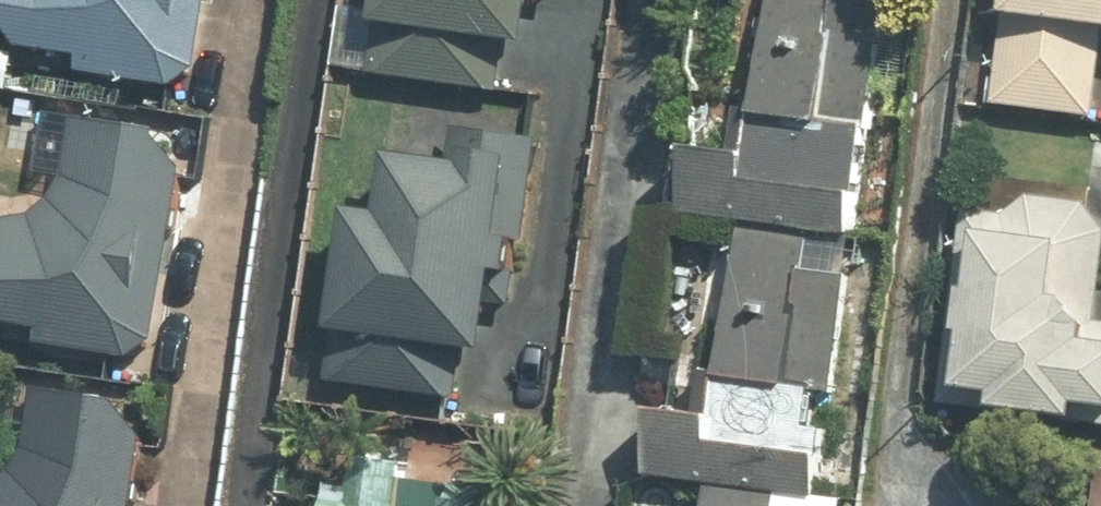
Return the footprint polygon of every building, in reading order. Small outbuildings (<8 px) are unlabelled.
[(186,78),(206,58),(212,0),(22,0),(16,61),(186,78)] [(406,20),(555,33),(558,0),(407,0),(406,20)] [(900,0),(782,0),(774,100),(713,95),(704,214),(882,228),(900,0)] [(1004,97),(1100,112),(1100,0),(1019,0),(1004,97)] [(152,344),(165,333),(197,125),(84,107),(68,203),(35,236),(9,232),(0,289),(0,313),(56,321),(55,329),(152,344)] [(543,131),(465,124),(463,152),(419,148),(413,209),(370,205),(359,324),(524,340),(543,131)] [(980,196),(955,394),(1100,413),(1100,211),(980,196)] [(840,493),(856,243),(757,237),(755,278),(687,273),(674,482),(840,493)] [(154,394),(38,382),(27,491),(0,489),(0,505),(142,505),(154,394)] [(528,481),(426,472),(428,453),(368,449),(366,478),(340,475),(338,505),(525,505),(528,481)] [(723,486),(721,505),(792,505),(793,491),(723,486)]
